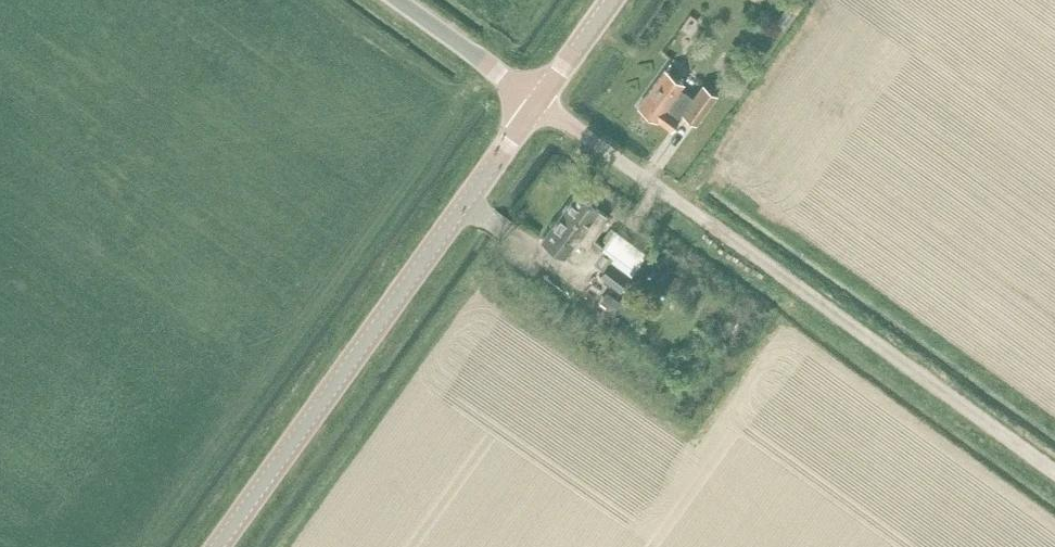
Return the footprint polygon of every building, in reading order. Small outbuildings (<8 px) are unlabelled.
[(785,1),(796,10),(802,3),(798,0),(786,0),(785,1)] [(717,94),(711,90),(700,82),(691,95),(677,86),(681,81),(663,68),(636,104),(670,128),(677,117),(676,116),(679,111),(696,123),(717,94)] [(574,190),(561,207),(584,224),(580,229),(591,237),(607,216),(596,208),(596,207),(574,190)] [(557,213),(550,222),(573,239),(580,229),(584,224),(561,207),(557,213)] [(550,222),(539,237),(583,269),(590,259),(601,245),(601,244),(591,237),(580,229),(573,239),(550,222)] [(601,245),(590,259),(602,268),(608,260),(629,276),(647,252),(613,227),(601,244),(601,245)] [(602,268),(598,274),(619,290),(629,276),(608,260),(602,268)] [(613,311),(621,300),(606,289),(598,301),(613,311)]
